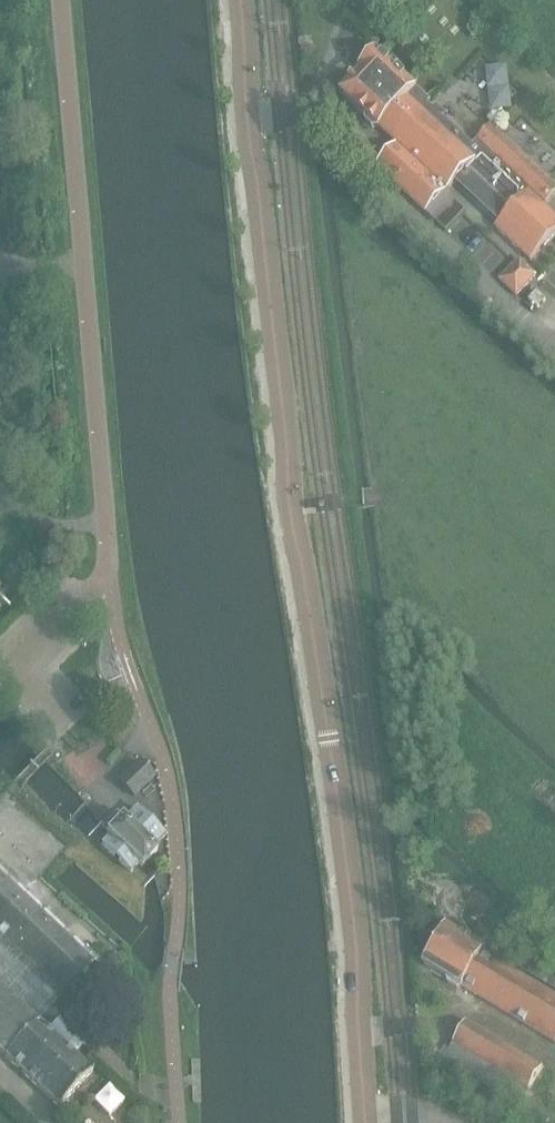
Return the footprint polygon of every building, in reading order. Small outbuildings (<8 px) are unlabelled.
[(340,92),(362,114),(365,116),(365,122),(365,123),(372,130),(373,129),(379,129),(416,88),(377,52),(359,71),(360,71),(340,92)] [(376,168),(425,213),(426,214),(433,206),(452,186),(442,177),(475,143),(416,88),(379,129),(397,146),(376,168)] [(554,196),(554,187),(491,126),(475,143),(442,177),(452,186),(495,228),(530,262),(554,236),(554,216),(545,206),(554,196)] [(426,214),(439,226),(446,218),(445,217),(457,205),(446,196),(435,208),(433,206),(426,214)] [(536,277),(525,267),(519,261),(499,280),(516,297),(536,277)] [(538,310),(546,301),(537,293),(529,302),(538,310)] [(139,763),(120,783),(134,797),(154,777),(139,763)] [(131,873),(133,871),(139,865),(142,868),(157,852),(154,849),(166,837),(137,809),(125,821),(122,818),(117,814),(102,830),(107,834),(110,837),(102,846),(131,873)] [(36,910),(29,904),(0,876),(0,948),(36,910)] [(0,948),(0,965),(19,984),(46,1009),(60,993),(63,997),(93,965),(36,910),(0,948)] [(424,966),(446,979),(447,984),(457,990),(462,989),(554,1045),(554,996),(483,952),(486,949),(448,926),(424,966)] [(519,970),(554,991),(554,968),(529,953),(519,970)] [(19,984),(0,965),(0,1004),(19,984)] [(0,1004),(0,1052),(6,1058),(39,1022),(36,1019),(46,1009),(19,984),(0,1004)] [(93,1073),(48,1030),(39,1022),(6,1058),(59,1108),(93,1073)] [(466,1022),(442,1063),(518,1109),(543,1068),(466,1022)]
